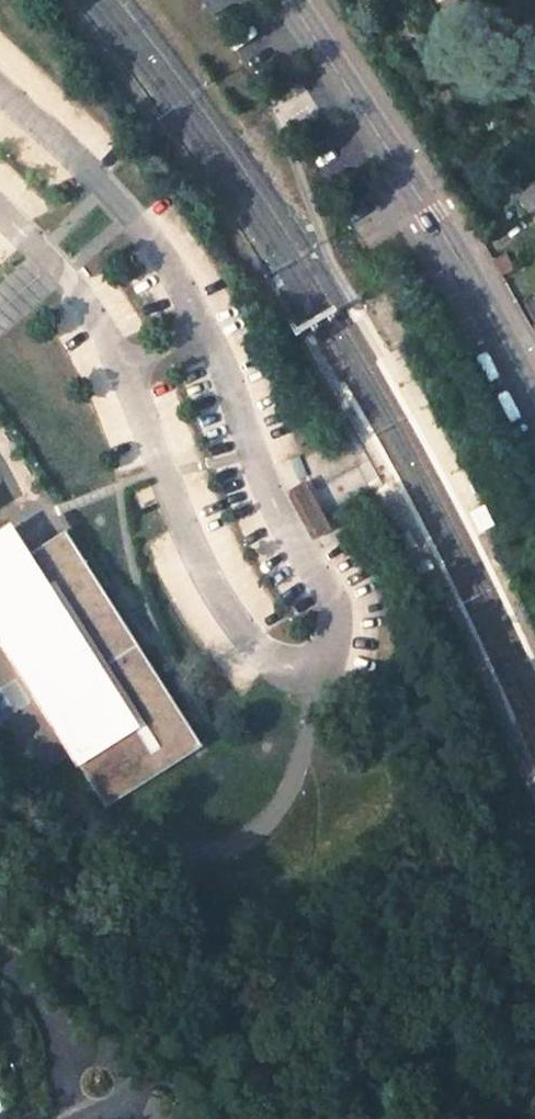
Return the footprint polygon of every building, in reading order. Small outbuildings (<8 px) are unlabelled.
[(518,200),(534,221),(534,186),(518,200)] [(514,270),(506,256),(494,263),(501,276),(514,270)] [(527,304),(534,321),(534,299),(527,304)] [(302,483),(284,493),(311,540),(329,530),(318,513),(313,504),(307,492),(302,483)] [(480,534),(496,527),(485,505),(469,513),(480,534)] [(113,809),(206,749),(188,720),(70,536),(49,548),(42,553),(29,558),(14,534),(8,526),(0,531),(0,633),(113,809)]
